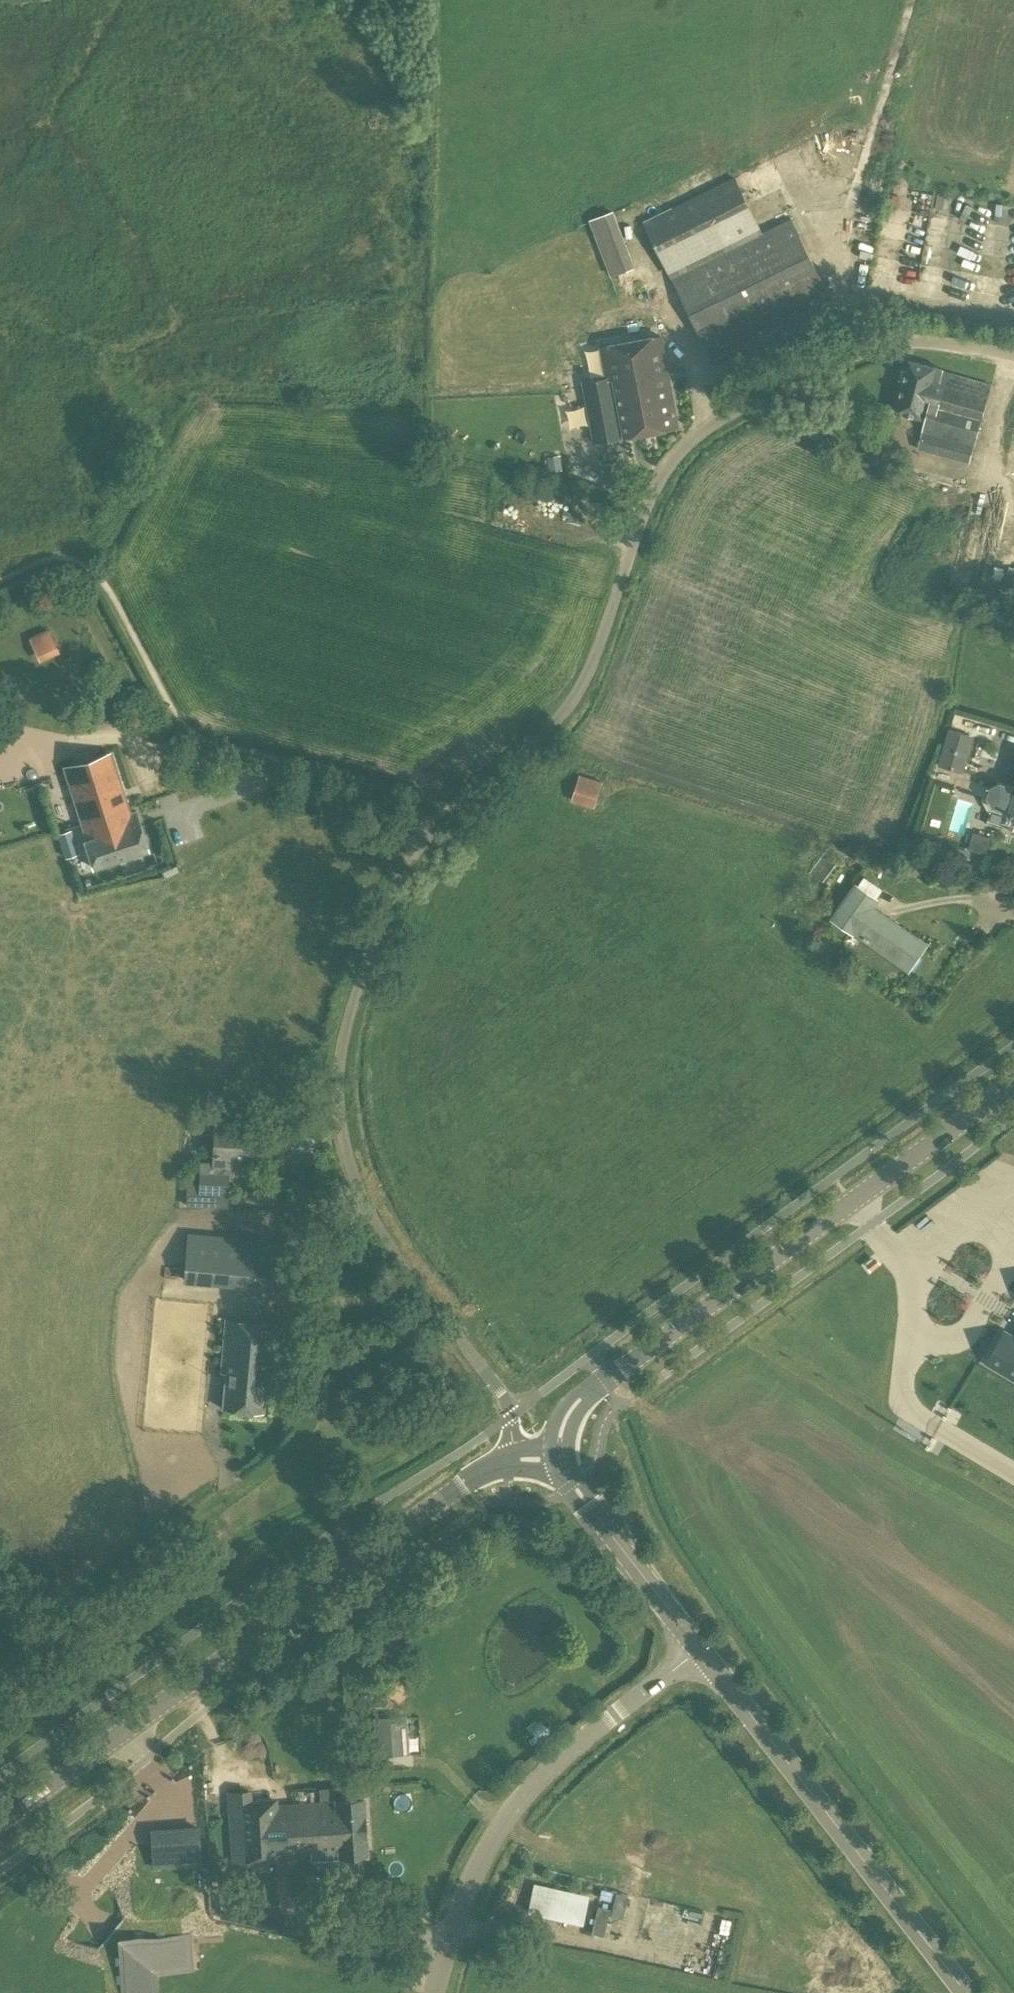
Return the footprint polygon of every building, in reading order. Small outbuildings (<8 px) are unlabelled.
[(743,171),(736,154),(685,174),(697,204),(738,188),(733,175),(743,171)] [(780,199),(822,182),(817,169),(805,174),(798,155),(768,167),(780,199)] [(827,195),(822,182),(780,199),(793,230),(823,219),(815,199),(827,195)] [(649,199),(639,203),(643,212),(642,214),(613,225),(629,265),(659,253),(651,234),(662,230),(649,199)] [(776,274),(771,262),(758,267),(775,309),(803,298),(791,268),(776,274)] [(750,284),(733,291),(744,321),(775,309),(758,267),(745,272),(750,284)] [(716,332),(744,321),(733,291),(728,279),(715,284),(719,296),(704,303),(716,332)] [(594,443),(626,436),(678,426),(661,336),(603,347),(609,377),(582,383),(594,443)] [(969,462),(990,384),(943,371),(943,369),(910,361),(897,411),(927,419),(919,448),(969,462)] [(803,425),(801,430),(800,433),(817,439),(820,431),(803,425)] [(1004,550),(1013,551),(1013,520),(1008,519),(1004,550)] [(39,661),(59,652),(49,629),(29,638),(39,661)] [(964,772),(974,735),(1001,743),(1006,726),(954,711),(938,765),(964,772)] [(129,813),(112,761),(67,775),(88,840),(85,841),(93,867),(147,849),(135,811),(129,813)] [(595,808),(602,782),(579,775),(572,800),(595,808)] [(1000,781),(990,786),(987,798),(993,807),(1011,812),(1011,814),(1013,814),(1013,785),(1000,781)] [(61,831),(66,856),(82,852),(76,828),(61,831)] [(909,968),(925,945),(870,906),(875,898),(858,886),(836,917),(909,968)] [(265,1164),(267,1136),(246,1134),(247,1120),(216,1118),(213,1162),(199,1161),(198,1180),(187,1180),(186,1189),(226,1192),(227,1173),(230,1173),(230,1166),(241,1166),(242,1163),(265,1164)] [(274,1286),(278,1241),(190,1234),(186,1279),(274,1286)] [(271,1376),(276,1324),(225,1320),(221,1372),(226,1372),(223,1407),(263,1411),(266,1375),(271,1376)] [(1005,1333),(988,1361),(1013,1376),(1013,1338),(1005,1333)] [(212,1524),(203,1535),(213,1543),(222,1532),(212,1524)] [(371,1756),(409,1755),(408,1728),(370,1730),(371,1756)] [(252,1799),(251,1789),(228,1790),(233,1859),(277,1856),(315,1854),(315,1852),(328,1851),(328,1856),(339,1855),(339,1858),(367,1856),(363,1796),(335,1798),(336,1800),(273,1804),(273,1798),(252,1799)] [(197,1827),(151,1831),(154,1866),(200,1863),(197,1827)] [(586,1923),(592,1894),(536,1882),(530,1911),(586,1923)] [(157,1974),(186,1972),(183,1935),(159,1937),(159,1947),(135,1949),(129,1956),(131,1979),(121,1980),(122,1992),(159,1992),(157,1974)]
